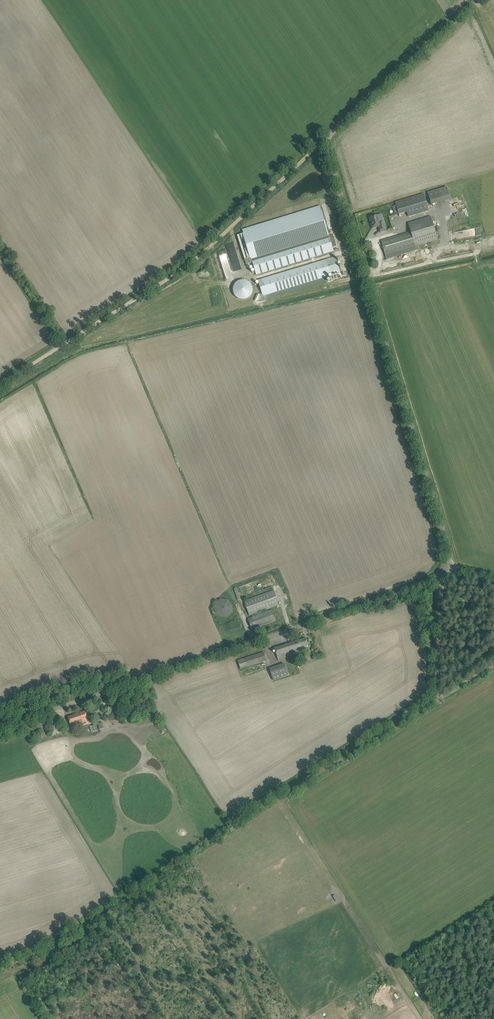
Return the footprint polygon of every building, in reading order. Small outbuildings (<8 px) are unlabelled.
[(449,199),(445,186),(426,193),(430,205),(449,199)] [(424,194),(395,202),(396,205),(399,215),(407,212),(427,206),(424,194)] [(244,234),(237,235),(246,265),(249,264),(252,263),(253,265),(256,275),(329,253),(334,251),(333,247),(329,236),(326,225),(325,223),(322,213),(321,211),(320,206),(243,230),(244,234)] [(372,228),(379,226),(379,228),(379,229),(380,233),(386,231),(383,222),(379,223),(377,216),(369,218),(372,228)] [(381,241),(386,259),(418,250),(417,246),(423,245),(423,244),(438,240),(431,217),(408,223),(411,232),(381,241)] [(258,294),(255,301),(257,302),(265,299),(266,300),(268,300),(268,299),(326,281),(327,281),(326,279),(329,278),(328,276),(340,272),(336,257),(258,281),(262,294),(259,295),(258,294)] [(240,298),(244,299),(248,298),(251,296),(253,292),(253,288),(252,284),(249,281),(245,280),(241,280),(238,282),(235,285),(234,289),(235,292),(237,296),(240,298)] [(244,601),(250,616),(279,605),(274,590),(244,601)] [(229,616),(230,615),(231,613),(232,611),(232,609),(233,607),(232,606),(231,603),(228,601),(226,600),(224,599),(222,599),(221,600),(219,600),(218,601),(217,603),(216,604),(215,606),(215,609),(215,611),(216,612),(217,614),(218,615),(220,617),(222,617),(223,617),(224,617),(226,617),(227,617),(229,616)] [(275,621),(273,616),(271,610),(248,619),(252,629),(275,621)] [(275,648),(278,660),(286,658),(286,656),(301,651),(300,648),(308,646),(306,638),(275,648)] [(238,661),(241,669),(267,661),(264,652),(238,661)] [(287,676),(283,664),(268,669),(272,681),(287,676)] [(89,721),(87,716),(86,711),(68,717),(71,727),(83,724),(83,725),(87,724),(87,722),(89,721)] [(62,732),(59,722),(56,723),(55,720),(47,722),(51,736),(62,732)]
